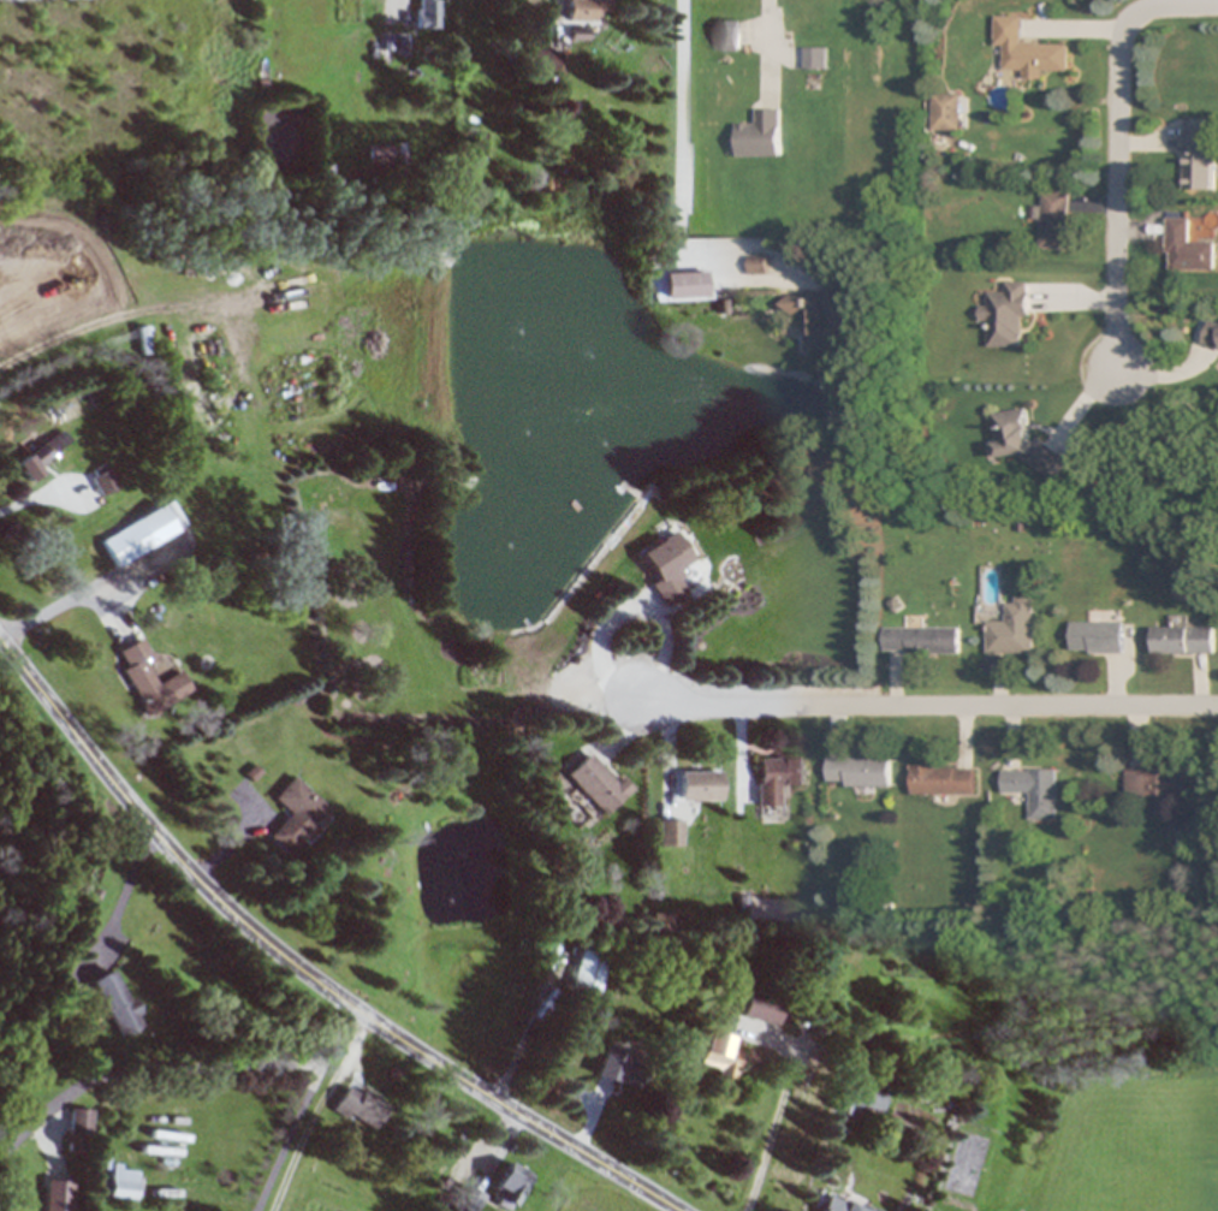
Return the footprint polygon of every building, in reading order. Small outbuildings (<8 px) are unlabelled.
[(437,0),(414,0),(414,28),(437,28),(437,0)] [(599,19),(599,0),(566,0),(566,19),(599,19)] [(1023,44),(1023,18),(997,18),(997,46),(1004,46),(1004,71),(1024,72),(1024,81),(1045,82),(1045,72),(1070,72),(1070,45),(1023,44)] [(741,20),(719,20),(719,48),(741,48),(741,20)] [(411,31),(379,31),(379,54),(411,54),(411,31)] [(828,47),(806,47),(806,68),(828,68),(828,47)] [(530,60),(520,60),(520,69),(555,69),(555,50),(530,50),(530,60)] [(961,132),(961,95),(934,95),(934,132),(961,132)] [(739,156),(783,156),(783,108),(758,108),(758,122),(739,122),(739,156)] [(1185,190),(1214,190),(1214,119),(1185,119),(1185,190)] [(370,165),(390,165),(390,146),(370,146),(370,165)] [(1070,192),(1044,191),(1042,248),(1069,249),(1070,192)] [(1217,270),(1217,242),(1193,242),(1193,217),(1169,217),(1169,270),(1217,270)] [(768,274),(768,256),(749,256),(749,274),(768,274)] [(706,296),(706,271),(666,271),(666,296),(706,296)] [(1030,316),(1030,282),(1007,281),(1007,292),(989,292),(989,306),(982,306),(982,322),(990,322),(990,347),(1023,347),(1023,316),(1030,316)] [(1207,330),(1209,351),(1217,350),(1217,329),(1207,330)] [(1056,481),(1071,459),(1041,438),(1032,439),(1029,409),(994,412),(998,457),(1019,455),(1056,481)] [(26,480),(72,446),(61,430),(14,464),(26,480)] [(118,487),(107,464),(88,473),(100,496),(118,487)] [(99,538),(114,566),(187,526),(172,499),(99,538)] [(638,555),(670,605),(691,592),(678,570),(696,559),(677,530),(638,555)] [(1035,597),(1007,597),(1007,621),(989,621),(989,653),(1035,653),(1035,597)] [(1215,654),(1215,627),(1189,627),(1189,616),(1176,616),(1176,627),(1154,627),(1154,654),(1215,654)] [(1072,652),(1125,652),(1125,621),(1072,621),(1072,652)] [(961,628),(885,627),(885,653),(961,654),(961,628)] [(190,693),(179,671),(157,681),(138,640),(113,652),(144,716),(190,693)] [(592,752),(566,775),(604,816),(630,793),(592,752)] [(757,805),(780,805),(780,784),(806,784),(806,757),(757,757),(757,805)] [(892,757),(828,757),(828,786),(892,786),(892,757)] [(912,794),(975,794),(975,766),(912,766),(912,794)] [(1194,768),(1126,768),(1126,796),(1194,796),(1194,768)] [(1058,769),(1003,769),(1003,793),(1030,793),(1030,820),(1058,820),(1058,769)] [(722,770),(680,770),(680,799),(722,799),(722,770)] [(288,854),(304,836),(308,841),(334,811),(293,775),(272,798),(289,812),(268,836),(288,854)] [(682,846),(682,820),(659,820),(659,846),(682,846)] [(599,993),(608,956),(581,949),(572,986),(599,993)] [(145,1024),(113,969),(90,982),(122,1037),(145,1024)] [(739,1014),(773,1025),(780,1002),(746,991),(739,1014)] [(730,1077),(737,1051),(725,1047),(728,1034),(704,1028),(694,1067),(730,1077)] [(595,1076),(635,1087),(644,1055),(603,1044),(595,1076)] [(387,1105),(345,1086),(334,1112),(376,1130),(387,1105)] [(837,1114),(858,1114),(858,1107),(884,1108),(884,1090),(838,1089),(837,1114)] [(72,1135),(94,1135),(95,1109),(73,1109),(72,1135)] [(502,1192),(495,1202),(507,1210),(532,1174),(509,1159),(492,1185),(502,1192)] [(140,1169),(113,1166),(111,1196),(137,1199),(140,1169)] [(486,1194),(466,1184),(455,1207),(463,1210),(477,1210),(486,1194)] [(827,1195),(821,1210),(879,1210),(827,1195)]
